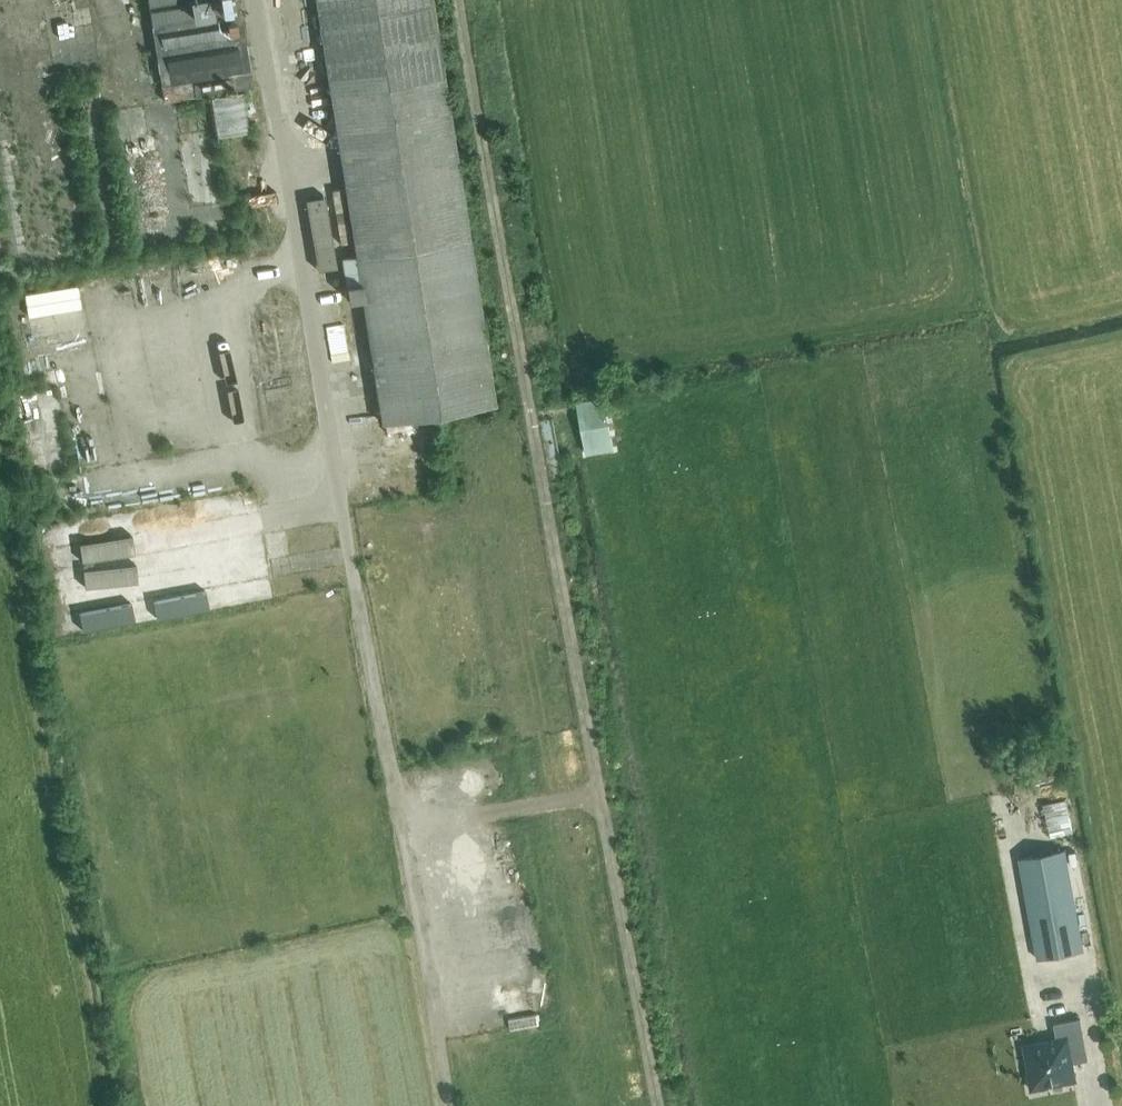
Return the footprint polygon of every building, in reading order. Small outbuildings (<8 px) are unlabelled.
[(160,83),(193,78),(195,92),(251,85),(239,0),(148,0),(160,83)] [(367,378),(484,363),(458,166),(431,170),(454,173),(451,188),(433,191),(426,185),(423,188),(403,190),(412,170),(383,157),(391,139),(403,141),(405,127),(399,134),(377,116),(419,111),(391,107),(384,52),(377,53),(372,91),(370,76),(352,68),(362,0),(376,2),(377,0),(318,0),(367,378)] [(407,16),(431,13),(430,0),(388,0),(407,16)] [(216,131),(247,129),(244,91),(213,93),(216,131)] [(587,453),(613,448),(603,395),(577,400),(587,453)] [(109,549),(70,558),(73,572),(112,562),(109,549)] [(1053,831),(1075,824),(1066,794),(1044,800),(1053,831)] [(1019,857),(1037,957),(1083,949),(1065,848),(1019,857)] [(1022,1043),(1030,1090),(1049,1087),(1049,1086),(1077,1081),(1074,1062),(1088,1060),(1081,1018),(1053,1023),(1056,1037),(1022,1043)]
